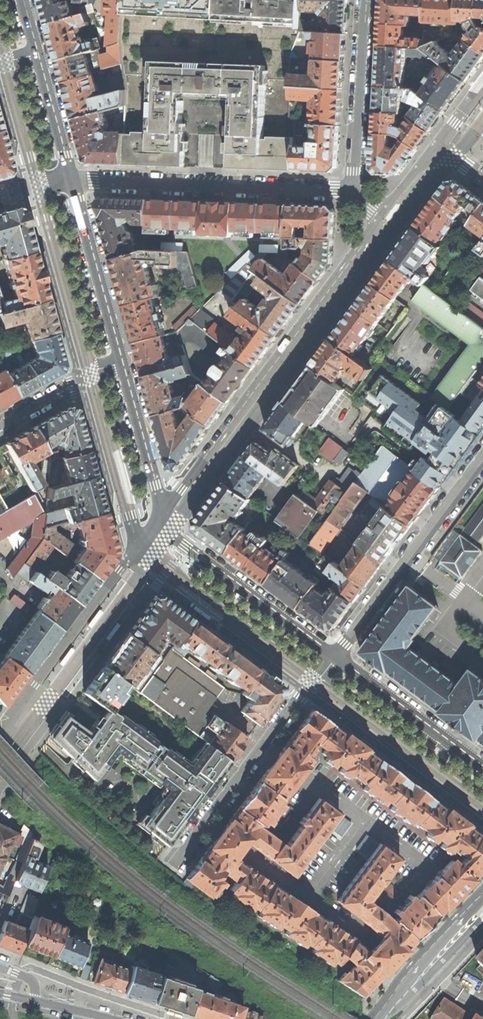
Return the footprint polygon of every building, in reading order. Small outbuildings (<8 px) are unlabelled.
[(48,24),(75,17),(71,2),(69,1),(63,2),(63,0),(42,0),(48,24)] [(107,15),(112,16),(110,46),(123,42),(125,14),(125,0),(108,0),(107,15)] [(125,14),(132,14),(132,15),(140,15),(154,15),(154,16),(163,17),(163,16),(172,16),(171,17),(180,18),(180,17),(201,18),(201,19),(209,19),(216,19),(216,22),(248,24),(248,21),(257,21),(257,25),(300,27),(300,19),(301,11),(302,0),(125,0),(125,14)] [(301,11),(318,12),(320,15),(320,30),(313,29),(310,28),(308,26),(305,23),(303,19),(300,19),(300,27),(300,31),(344,34),(346,15),(347,0),(302,0),(301,11)] [(380,24),(404,26),(409,26),(409,14),(424,14),(425,0),(382,0),(381,11),(380,24)] [(424,14),(423,22),(456,24),(456,20),(458,0),(425,0),(424,14)] [(456,20),(468,21),(467,26),(469,29),(472,31),(465,40),(482,53),(482,29),(482,31),(478,28),(475,20),(474,16),(477,17),(478,0),(458,0),(456,20)] [(477,17),(474,16),(475,20),(478,28),(482,31),(482,29),(482,0),(478,0),(477,17)] [(79,6),(82,15),(87,13),(94,12),(92,3),(79,6)] [(53,40),(58,60),(86,53),(98,49),(102,48),(99,37),(94,38),(95,41),(86,44),(83,42),(79,27),(81,24),(89,21),(87,13),(82,15),(75,17),(48,24),(53,40)] [(379,36),(379,46),(421,49),(422,39),(405,38),(403,36),(404,26),(380,24),(379,36)] [(344,48),(344,34),(300,31),(297,37),(316,39),(316,41),(314,41),(313,43),(312,53),(315,54),(314,60),(343,61),(344,48)] [(482,59),(482,53),(465,40),(450,59),(448,58),(449,56),(448,53),(439,46),(436,42),(422,49),(466,82),(478,67),(482,59)] [(102,48),(98,49),(103,68),(123,62),(123,45),(123,42),(110,46),(111,51),(104,54),(102,48)] [(124,74),(152,74),(153,61),(228,64),(265,65),(265,79),(290,80),(290,75),(289,58),(292,51),(123,45),(123,62),(124,72),(124,74)] [(422,49),(421,49),(379,46),(378,66),(377,87),(414,89),(444,112),(455,97),(466,82),(422,49)] [(60,69),(64,83),(92,75),(86,53),(58,60),(60,69)] [(342,78),(343,61),(314,60),(315,60),(315,66),(312,66),(312,73),(314,73),(315,74),(316,74),(316,77),(311,77),(310,76),(290,75),(290,80),(290,86),(341,90),(342,78)] [(143,165),(183,166),(184,150),(185,133),(182,133),(183,100),(180,100),(180,93),(191,94),(221,95),(227,95),(228,64),(153,61),(152,74),(149,131),(133,131),(133,134),(124,133),(123,164),(143,165)] [(282,170),(293,170),(294,145),(294,137),(268,136),(268,139),(262,139),(265,79),(265,65),(228,64),(227,95),(236,96),(236,102),(232,102),(231,134),(228,134),(228,152),(227,168),(262,169),(262,166),(282,166),(282,170)] [(68,95),(74,119),(104,111),(125,105),(126,89),(124,74),(124,72),(108,76),(113,93),(102,96),(101,99),(97,97),(95,91),(99,90),(98,87),(95,87),(92,75),(64,83),(68,95)] [(340,107),(341,90),(290,86),(290,98),(308,99),(312,96),(313,100),(312,123),(339,124),(340,107)] [(376,102),(375,112),(398,113),(400,113),(401,92),(404,93),(404,95),(407,95),(406,99),(406,101),(412,103),(413,102),(415,98),(420,102),(409,117),(411,118),(429,132),(435,123),(444,112),(414,89),(377,87),(376,102)] [(86,163),(123,164),(124,133),(109,133),(105,131),(103,122),(106,121),(104,111),(74,119),(79,137),(86,163)] [(374,123),(374,133),(389,134),(394,134),(400,136),(404,140),(416,149),(423,139),(429,132),(411,118),(403,129),(400,127),(397,126),(398,113),(375,112),(374,123)] [(294,131),(308,132),(308,123),(295,122),(294,131)] [(293,170),(331,172),(336,167),(337,160),(338,145),(339,124),(312,123),(308,123),(308,132),(314,133),(314,141),(313,142),(312,145),(311,145),(311,146),(294,145),(293,170)] [(0,130),(0,177),(7,175),(10,168),(6,152),(0,130)] [(372,168),(376,174),(397,174),(408,160),(416,149),(404,140),(401,144),(397,150),(389,147),(389,140),(389,134),(374,133),(372,168)] [(394,134),(389,134),(389,140),(401,144),(404,140),(400,136),(394,134)] [(438,197),(460,213),(466,205),(474,211),(467,221),(470,224),(482,207),(482,200),(472,192),(456,180),(453,180),(449,181),(443,189),(438,197)] [(426,212),(415,227),(438,244),(447,232),(448,233),(452,227),(451,225),(460,213),(438,197),(426,212)] [(106,231),(113,259),(136,253),(134,245),(136,245),(134,233),(130,231),(127,225),(129,222),(130,220),(130,216),(133,217),(133,219),(136,223),(148,224),(148,200),(103,198),(98,204),(106,231)] [(164,200),(148,200),(148,224),(147,227),(175,229),(177,201),(164,200)] [(190,202),(177,201),(175,229),(203,229),(204,202),(190,202)] [(221,203),(204,202),(203,229),(233,231),(233,203),(221,203)] [(248,203),(233,203),(233,231),(260,232),(260,204),(248,203)] [(274,204),(260,204),(260,232),(288,233),(288,205),(274,204)] [(313,206),(288,205),(288,233),(287,237),(298,237),(298,226),(312,226),(311,238),(334,239),(335,223),(335,212),(330,206),(313,206)] [(470,224),(470,225),(482,235),(482,207),(470,224)] [(2,243),(5,250),(2,251),(5,260),(33,252),(29,238),(23,213),(16,210),(0,214),(0,244),(2,243)] [(404,242),(391,260),(424,284),(429,277),(420,270),(434,251),(437,253),(442,247),(438,244),(415,227),(404,242)] [(334,247),(334,239),(311,238),(298,237),(287,237),(287,247),(300,248),(302,246),(302,244),(304,245),(307,248),(306,255),(304,258),(302,257),(297,263),(320,280),(333,263),(334,247)] [(120,284),(126,306),(155,297),(160,296),(156,284),(153,285),(149,271),(150,270),(150,268),(149,265),(178,267),(183,270),(187,283),(183,284),(185,290),(199,286),(188,251),(146,250),(136,253),(113,259),(120,284)] [(39,275),(33,252),(5,260),(3,261),(14,300),(1,304),(4,313),(46,301),(39,275)] [(232,301),(249,278),(256,269),(264,259),(268,252),(260,252),(219,291),(232,301)] [(312,291),(320,280),(297,263),(283,282),(280,279),(284,274),(264,259),(256,269),(302,304),(312,291)] [(383,271),(374,283),(396,299),(409,282),(410,283),(411,282),(421,289),(425,285),(424,284),(391,260),(383,271)] [(482,261),(474,271),(482,277),(482,278),(482,262),(482,261)] [(292,317),(302,304),(256,269),(249,278),(273,295),(273,300),(273,301),(271,300),(268,300),(265,304),(265,306),(267,308),(266,310),(262,310),(246,298),(239,307),(278,336),(292,317)] [(482,277),(472,289),(482,297),(482,278),(482,277)] [(365,295),(356,307),(378,323),(396,299),(374,283),(365,295)] [(415,301),(469,342),(429,394),(438,401),(449,408),(482,362),(482,328),(457,309),(425,285),(421,289),(413,300),(415,301)] [(131,324),(136,343),(163,335),(165,335),(155,297),(126,306),(131,324)] [(465,299),(457,309),(482,328),(482,312),(465,299)] [(46,301),(4,313),(0,314),(0,324),(1,327),(18,322),(19,320),(23,319),(29,341),(55,333),(51,319),(46,301)] [(177,332),(178,331),(190,319),(198,311),(194,307),(173,327),(177,332)] [(268,349),(278,336),(239,307),(233,316),(245,325),(250,326),(250,329),(241,340),(242,341),(240,343),(237,342),(236,339),(224,329),(224,327),(214,319),(213,321),(199,311),(198,311),(190,319),(255,367),(268,349)] [(344,323),(332,339),(354,355),(378,323),(356,307),(344,323)] [(246,379),(255,367),(190,319),(178,331),(183,346),(189,337),(194,337),(217,355),(219,355),(223,358),(205,383),(230,401),(246,379)] [(60,351),(55,333),(29,341),(33,351),(34,352),(35,355),(34,358),(25,364),(37,386),(61,373),(64,366),(60,351)] [(141,358),(146,376),(190,364),(186,354),(174,358),(168,355),(163,335),(136,343),(141,358)] [(322,353),(313,365),(335,381),(344,369),(343,368),(347,362),(351,365),(352,369),(365,379),(372,368),(367,364),(363,361),(354,355),(332,339),(322,353)] [(37,386),(25,364),(12,371),(9,370),(10,358),(23,351),(24,349),(23,343),(0,349),(0,359),(3,371),(18,397),(28,392),(37,386)] [(149,387),(156,415),(187,406),(188,396),(176,399),(174,392),(175,392),(173,384),(172,384),(172,382),(173,379),(192,374),(192,372),(190,364),(146,376),(149,387)] [(298,384),(285,402),(307,419),(317,426),(345,388),(335,381),(313,365),(298,384)] [(18,397),(3,371),(0,373),(0,407),(18,397)] [(482,427),(482,393),(464,419),(449,408),(438,401),(430,413),(419,405),(423,400),(384,373),(369,394),(396,414),(390,422),(428,450),(415,469),(440,487),(449,473),(482,427)] [(188,396),(187,406),(212,425),(222,411),(230,401),(205,383),(193,374),(192,374),(188,396)] [(265,428),(288,444),(307,419),(285,402),(274,416),(265,428)] [(212,425),(187,406),(156,415),(171,469),(174,470),(178,470),(193,451),(212,425)] [(62,446),(66,456),(88,450),(81,426),(77,410),(70,407),(52,418),(34,428),(45,447),(55,442),(56,444),(61,446),(62,446)] [(311,427),(303,437),(309,441),(316,430),(311,427)] [(45,447),(34,428),(21,435),(5,444),(9,450),(32,490),(43,484),(33,466),(29,465),(30,461),(47,452),(45,447)] [(320,451),(334,461),(344,447),(330,437),(320,451)] [(250,449),(245,455),(269,472),(285,484),(299,465),(276,448),(272,453),(255,441),(250,449)] [(15,486),(17,480),(2,454),(9,450),(5,444),(0,446),(0,494),(15,486)] [(426,506),(440,487),(415,469),(383,445),(356,482),(368,491),(388,506),(412,524),(426,506)] [(62,457),(68,482),(95,475),(92,463),(88,450),(66,456),(62,457)] [(235,468),(226,480),(250,498),(269,472),(245,455),(235,468)] [(76,519),(105,511),(100,494),(95,475),(68,482),(48,488),(47,498),(70,491),(74,493),(73,495),(76,505),(48,518),(46,532),(53,525),(76,519)] [(307,493),(303,497),(330,517),(329,519),(341,528),(368,491),(356,482),(348,493),(342,489),(342,488),(336,483),(339,479),(336,477),(333,481),(332,480),(317,500),(307,493)] [(196,529),(227,553),(244,530),(246,528),(233,519),(230,520),(229,516),(232,513),(235,514),(240,513),(250,499),(250,498),(226,480),(211,501),(195,523),(196,529)] [(370,494),(366,500),(381,511),(385,506),(370,494)] [(5,516),(10,513),(0,496),(0,507),(5,516)] [(302,537),(323,552),(341,528),(329,519),(330,517),(303,497),(302,496),(282,522),(297,532),(302,537)] [(21,575),(27,567),(46,542),(46,532),(48,518),(44,512),(37,498),(10,513),(5,516),(0,519),(0,544),(37,524),(35,540),(23,556),(11,573),(15,582),(21,575)] [(464,530),(478,540),(482,534),(482,505),(464,530)] [(397,545),(412,524),(388,506),(360,543),(385,561),(397,545)] [(74,561),(72,569),(94,585),(117,554),(110,530),(105,511),(76,519),(81,538),(80,538),(81,545),(83,545),(84,547),(74,561)] [(46,532),(46,542),(53,545),(67,555),(72,549),(69,547),(72,544),(54,531),(53,525),(46,532)] [(432,555),(463,578),(467,572),(467,571),(482,551),(454,528),(432,555)] [(237,560),(248,567),(264,545),(269,538),(265,536),(260,542),(244,530),(227,553),(237,560)] [(258,575),(268,582),(286,558),(302,537),(297,532),(286,548),(287,549),(283,555),(281,558),(264,545),(248,567),(258,575)] [(46,542),(27,567),(80,604),(90,591),(94,585),(72,569),(72,568),(71,568),(67,574),(67,575),(64,579),(44,564),(42,567),(39,565),(53,545),(46,542)] [(376,573),(385,561),(360,543),(343,567),(367,585),(376,573)] [(284,594),(300,606),(315,587),(319,583),(286,558),(268,582),(284,594)] [(361,592),(367,585),(343,567),(335,561),(329,569),(337,576),(340,576),(341,581),(336,587),(355,601),(361,592)] [(38,610),(38,611),(61,629),(72,615),(80,604),(27,567),(21,575),(44,590),(46,587),(50,590),(51,593),(47,598),(44,597),(38,606),(40,608),(38,610)] [(472,669),(461,685),(437,668),(441,662),(436,659),(432,663),(410,647),(415,639),(414,638),(438,606),(410,585),(362,651),(363,651),(362,652),(388,672),(390,671),(442,710),(441,711),(478,740),(479,738),(482,741),(482,677),(472,669)] [(314,617),(329,628),(335,627),(355,601),(336,587),(335,586),(327,596),(315,587),(300,606),(314,617)] [(15,594),(10,600),(26,611),(30,606),(15,594)] [(154,597),(126,633),(153,652),(153,650),(159,642),(157,641),(159,639),(158,630),(160,629),(162,627),(164,635),(166,636),(165,638),(174,645),(192,620),(177,608),(160,596),(154,597)] [(88,625),(90,626),(102,610),(98,608),(88,622),(86,624),(88,625)] [(5,655),(6,656),(29,673),(44,653),(61,629),(38,611),(24,630),(23,630),(18,636),(19,637),(5,655)] [(209,632),(192,620),(174,645),(163,659),(149,678),(139,691),(198,735),(214,713),(224,699),(231,691),(228,690),(183,656),(188,649),(185,647),(186,646),(211,664),(226,644),(209,632)] [(119,623),(118,622),(106,638),(109,640),(119,627),(121,624),(119,623)] [(114,649),(103,664),(133,687),(139,691),(149,678),(144,674),(139,670),(143,665),(142,664),(146,658),(148,659),(153,652),(126,633),(114,649)] [(240,655),(226,644),(211,664),(244,689),(259,669),(240,655)] [(60,663),(62,664),(73,648),(70,646),(59,660),(58,662),(60,663)] [(5,705),(17,690),(29,673),(6,656),(0,663),(0,699),(5,705)] [(158,656),(144,674),(149,678),(163,659),(158,656)] [(207,741),(189,765),(119,714),(118,716),(114,713),(133,687),(103,664),(93,678),(82,692),(108,710),(90,733),(65,715),(58,726),(49,737),(72,759),(74,757),(81,763),(78,765),(94,780),(116,750),(168,789),(142,825),(167,845),(194,810),(231,760),(207,741)] [(270,677),(259,669),(244,689),(241,693),(249,699),(240,711),(258,724),(271,705),(281,692),(280,685),(270,677)] [(300,725),(289,741),(308,756),(314,748),(311,746),(315,741),(319,744),(333,724),(312,709),(300,725)] [(244,742),(248,738),(214,713),(198,735),(207,741),(231,760),(244,742)] [(345,734),(333,724),(319,744),(323,747),(320,751),(327,756),(326,758),(330,761),(329,763),(332,765),(336,761),(352,739),(345,734)] [(366,749),(352,739),(336,761),(343,767),(339,771),(343,773),(344,772),(348,775),(350,773),(355,777),(356,776),(362,781),(379,758),(366,749)] [(284,747),(279,754),(301,771),(305,766),(307,767),(309,764),(308,763),(311,758),(308,756),(289,741),(284,747)] [(270,765),(268,768),(291,785),(294,781),(301,771),(279,754),(270,765)] [(386,764),(379,758),(362,781),(367,784),(363,789),(367,791),(368,789),(380,798),(379,800),(382,803),(386,798),(390,801),(406,779),(392,769),(386,764)] [(261,777),(250,792),(275,811),(279,806),(281,808),(283,805),(279,801),(285,793),(287,795),(289,792),(287,790),(291,785),(268,768),(261,777)] [(420,789),(406,779),(390,801),(393,804),(390,808),(393,811),(395,809),(407,818),(406,820),(409,823),(413,818),(417,821),(433,799),(420,789)] [(227,823),(225,826),(237,834),(238,833),(246,839),(280,864),(293,874),(312,848),(293,835),(285,846),(257,825),(259,823),(261,824),(262,823),(264,820),(269,823),(271,820),(269,819),(275,811),(250,792),(242,803),(227,823)] [(312,848),(327,828),(339,812),(320,798),(305,817),(304,816),(301,819),(299,822),(301,824),(293,835),(312,848)] [(443,807),(433,799),(417,821),(424,826),(423,827),(428,831),(427,833),(431,836),(430,838),(433,840),(437,836),(453,814),(443,807)] [(347,843),(368,858),(380,842),(381,843),(384,839),(362,822),(353,816),(349,820),(339,812),(327,828),(347,843)] [(459,819),(453,814),(437,836),(443,841),(459,819)] [(468,825),(459,819),(443,841),(444,841),(440,846),(443,848),(445,847),(449,849),(450,848),(455,851),(458,848),(465,853),(480,834),(468,825)] [(20,849),(26,852),(32,837),(34,832),(24,823),(19,833),(25,837),(20,849)] [(6,855),(17,832),(0,824),(0,852),(6,855)] [(218,835),(215,840),(226,848),(225,850),(234,856),(238,850),(246,839),(238,833),(237,834),(225,826),(218,835)] [(480,834),(465,853),(467,854),(457,864),(472,878),(482,866),(482,836),(480,834)] [(26,852),(24,856),(33,860),(39,844),(32,837),(26,852)] [(224,870),(237,880),(247,866),(234,856),(225,850),(226,848),(215,840),(207,850),(192,871),(184,881),(207,899),(210,895),(211,895),(220,883),(222,885),(224,882),(219,877),(224,870)] [(368,858),(355,876),(373,890),(379,882),(380,883),(389,871),(400,857),(381,843),(380,842),(368,858)] [(24,856),(26,852),(20,849),(16,860),(22,862),(24,856)] [(48,866),(33,860),(24,856),(22,862),(15,880),(39,889),(48,866)] [(459,891),(472,878),(457,864),(452,859),(417,895),(437,914),(459,891)] [(6,886),(12,889),(15,880),(22,862),(16,860),(6,886)] [(254,905),(259,908),(274,884),(260,875),(247,866),(237,880),(231,888),(235,892),(232,896),(235,899),(237,897),(249,905),(248,907),(251,910),(254,905)] [(349,908),(371,925),(382,911),(366,899),(373,890),(355,876),(337,900),(349,908)] [(12,889),(6,886),(0,884),(0,891),(9,895),(12,889)] [(277,927),(280,923),(297,900),(286,892),(274,884),(259,908),(262,910),(259,915),(262,917),(264,915),(275,923),(274,925),(277,927)] [(78,888),(75,898),(85,902),(89,893),(78,888)] [(432,920),(437,914),(417,895),(415,898),(410,894),(408,896),(409,898),(399,909),(397,908),(394,911),(398,915),(395,918),(395,919),(397,920),(415,938),(432,920)] [(21,913),(33,917),(34,914),(39,903),(22,896),(16,911),(21,913)] [(280,923),(288,928),(305,905),(297,900),(280,923)] [(307,941),(312,944),(328,920),(316,912),(305,905),(288,928),(285,933),(288,935),(290,933),(302,941),(300,943),(304,945),(307,941)] [(407,946),(415,938),(397,920),(394,922),(382,911),(371,925),(383,936),(390,943),(389,944),(400,954),(407,946)] [(30,924),(33,917),(21,913),(18,920),(30,924)] [(37,949),(52,954),(61,931),(63,925),(34,914),(33,917),(30,924),(28,929),(23,943),(37,949)] [(23,943),(28,929),(5,920),(0,932),(0,945),(8,948),(19,952),(23,943)] [(338,962),(345,953),(356,939),(340,928),(328,920),(312,944),(315,946),(312,951),(315,953),(316,951),(329,960),(327,961),(330,963),(334,959),(338,962)] [(65,960),(79,965),(88,942),(61,931),(52,954),(65,960)] [(375,943),(368,951),(376,958),(377,957),(388,966),(394,960),(400,954),(389,944),(390,943),(383,936),(375,943)] [(347,973),(345,972),(338,979),(362,994),(374,981),(388,966),(377,957),(376,958),(368,951),(356,939),(345,953),(356,964),(347,973)] [(109,986),(124,991),(131,967),(102,958),(94,981),(109,986)] [(80,977),(87,979),(91,966),(84,964),(80,977)] [(138,996),(152,1000),(160,975),(161,973),(132,964),(131,967),(124,991),(138,996)] [(223,981),(211,973),(206,984),(219,990),(223,981)] [(465,979),(463,984),(472,989),(477,981),(472,979),(473,976),(468,973),(465,979)] [(167,1005),(176,1008),(185,982),(182,981),(182,980),(176,978),(175,980),(160,975),(152,1000),(167,1005)] [(196,989),(197,986),(185,982),(176,1008),(189,1012),(196,989)] [(243,1009),(244,1005),(196,989),(189,1012),(210,1018),(239,1018),(243,1009)] [(432,1018),(464,1018),(465,1017),(467,1015),(444,1000),(432,1018)] [(264,1016),(255,1013),(256,1011),(253,1010),(252,1012),(243,1009),(239,1018),(263,1018),(264,1016)]
